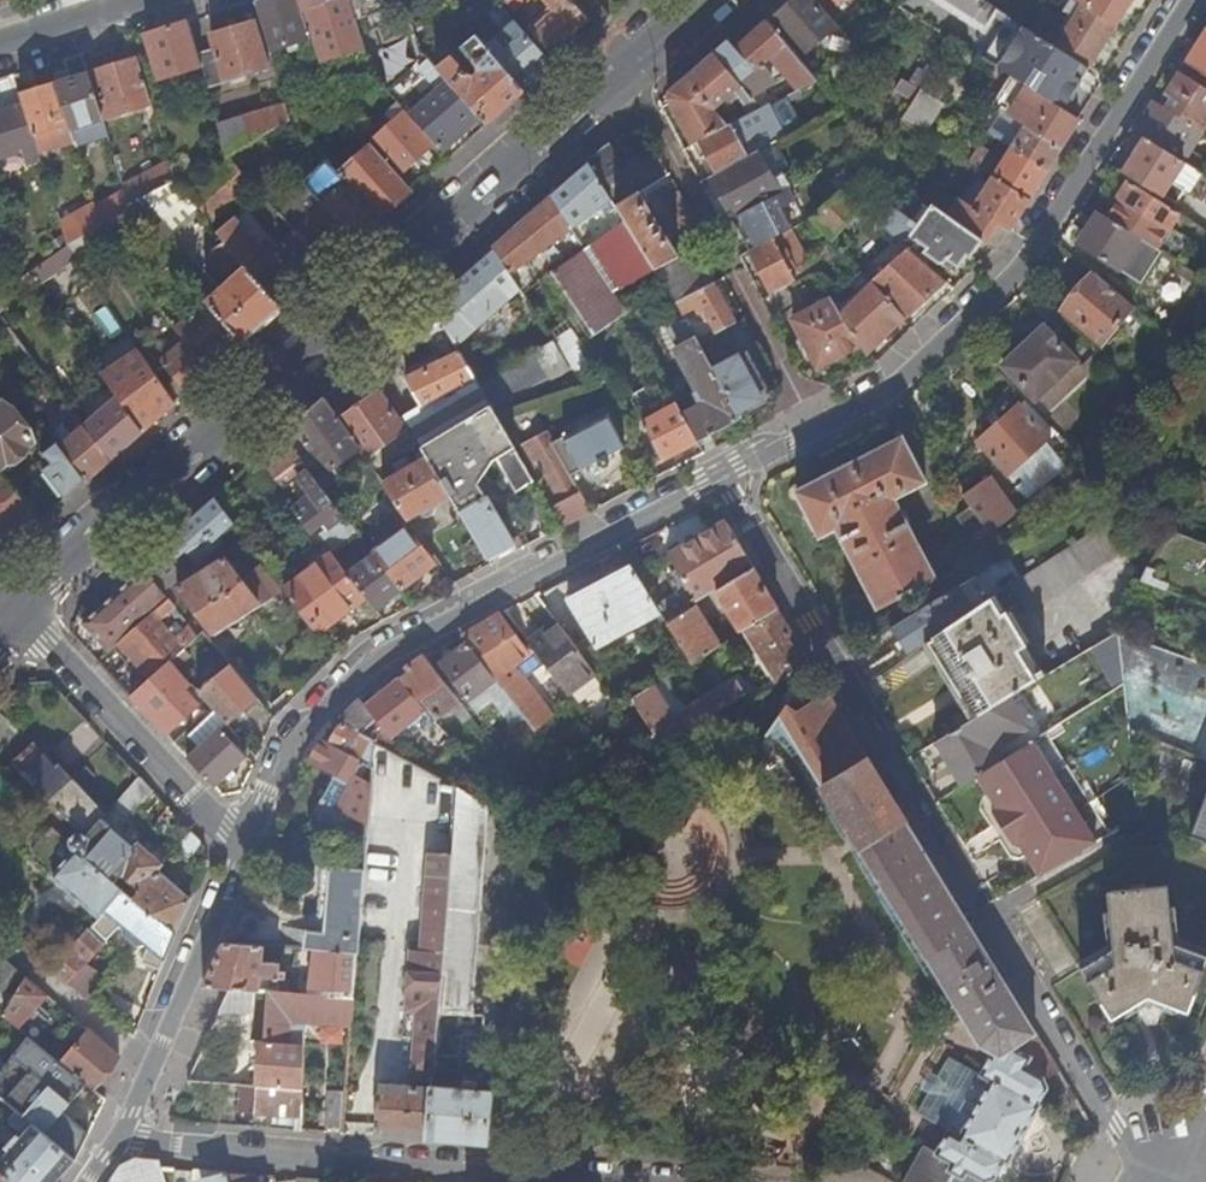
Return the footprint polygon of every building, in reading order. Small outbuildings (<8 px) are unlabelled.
[(255,1),(269,51),(276,49),(278,54),(297,48),(296,43),(310,38),(301,10),(298,0),(258,0),(255,1)] [(301,10),(305,9),(321,61),(364,48),(360,34),(350,0),(298,0),(301,10)] [(360,34),(379,29),(383,43),(413,33),(403,4),(402,0),(350,0),(360,34)] [(497,0),(483,0),(477,2),(481,13),(487,10),(498,3),(497,0)] [(513,11),(526,0),(504,0),(513,11)] [(550,52),(587,19),(576,6),(571,0),(544,0),(549,6),(526,25),(550,52)] [(608,16),(595,0),(585,0),(576,6),(587,19),(595,28),(608,16)] [(759,15),(814,78),(826,67),(815,54),(813,56),(809,52),(820,42),(828,50),(844,35),(837,27),(835,29),(809,0),(796,0),(781,14),(772,4),(759,15)] [(944,0),(922,0),(923,15),(945,14),(944,0)] [(1116,25),(1089,8),(1075,0),(1070,0),(1062,12),(1073,20),(1064,34),(1047,24),(1044,27),(1034,21),(1029,29),(1033,31),(1090,67),(1116,25)] [(1089,8),(1094,0),(1075,0),(1089,8)] [(1133,0),(1094,0),(1089,8),(1116,25),(1133,0)] [(511,18),(498,3),(487,10),(498,26),(511,18)] [(759,15),(714,55),(751,98),(775,81),(765,66),(775,58),(778,61),(798,91),(817,82),(814,78),(759,15)] [(199,57),(188,23),(158,33),(146,36),(162,87),(171,84),(169,79),(202,68),(199,57)] [(1181,62),(1205,78),(1205,28),(1198,23),(1189,38),(1200,45),(1191,59),(1185,56),(1181,62)] [(202,68),(208,89),(270,69),(256,24),(212,37),(216,52),(199,57),(202,68)] [(550,64),(516,24),(487,50),(522,88),(532,79),(550,64)] [(1029,88),(1064,110),(1090,67),(1033,31),(1006,75),(1029,88)] [(424,57),(426,60),(477,117),(485,126),(505,109),(524,91),(522,88),(487,50),(475,37),(460,50),(479,71),(478,73),(480,75),(474,81),(471,78),(470,79),(451,57),(441,65),(431,53),(424,57)] [(434,40),(418,50),(424,57),(431,53),(440,48),(434,40)] [(276,49),(269,51),(271,58),(278,56),(278,54),(276,49)] [(152,107),(138,61),(135,61),(133,53),(117,58),(120,67),(111,69),(92,75),(107,121),(152,107)] [(686,80),(669,94),(669,95),(668,102),(692,146),(761,109),(751,98),(714,55),(686,80)] [(87,68),(84,56),(64,62),(67,73),(55,77),(57,85),(68,119),(72,132),(104,122),(90,76),(87,68)] [(108,60),(87,68),(90,76),(92,75),(111,69),(108,60)] [(398,79),(385,90),(398,104),(404,111),(412,105),(417,110),(409,117),(434,145),(439,150),(456,135),(477,117),(426,60),(413,72),(411,70),(400,80),(398,79)] [(1205,134),(1205,135),(1205,84),(1201,80),(1197,86),(1181,75),(1169,94),(1176,99),(1169,110),(1205,134)] [(14,77),(4,80),(0,82),(0,100),(4,113),(0,114),(0,158),(23,151),(30,169),(42,165),(39,153),(20,96),(14,77)] [(1048,169),(1080,119),(1064,110),(1029,88),(1022,99),(991,82),(981,98),(1017,119),(1020,121),(1013,133),(1015,134),(1008,145),(1013,148),(1021,153),(1048,169)] [(57,85),(20,96),(39,153),(62,146),(56,128),(58,127),(56,122),(68,119),(57,85)] [(942,104),(920,90),(901,121),(923,135),(942,104)] [(1162,106),(1169,110),(1176,99),(1169,94),(1162,106)] [(1135,133),(1147,140),(1198,173),(1204,177),(1205,174),(1205,164),(1191,155),(1205,134),(1169,110),(1162,106),(1155,101),(1135,133)] [(404,111),(398,104),(385,116),(391,123),(404,111)] [(412,105),(404,111),(409,117),(417,110),(412,105)] [(692,146),(704,167),(711,163),(717,174),(761,150),(775,143),(787,136),(768,105),(761,109),(692,146)] [(228,156),(260,138),(291,121),(287,106),(219,125),(228,156)] [(404,111),(391,123),(369,142),(399,176),(416,161),(434,145),(409,117),(404,111)] [(75,142),(72,132),(68,119),(56,122),(58,127),(56,128),(62,146),(75,142)] [(1020,121),(1017,119),(1003,142),(1008,145),(1015,134),(1013,133),(1020,121)] [(77,146),(109,137),(104,122),(72,132),(75,142),(77,146)] [(1198,173),(1147,140),(1126,172),(1177,204),(1198,173)] [(782,176),(783,175),(786,173),(787,170),(787,167),(787,164),(775,143),(761,150),(764,156),(760,158),(773,181),(782,176)] [(338,176),(378,221),(389,211),(411,192),(371,146),(338,176)] [(610,146),(590,164),(616,207),(639,194),(669,176),(655,148),(637,159),(649,178),(635,187),(623,167),(610,146)] [(1029,200),(1048,169),(1021,153),(1013,148),(994,179),(1029,200)] [(729,208),(734,218),(774,198),(789,190),(791,189),(783,175),(782,176),(773,181),(760,158),(764,156),(761,150),(717,174),(711,177),(727,209),(729,208)] [(637,159),(623,167),(635,187),(649,178),(637,159)] [(253,185),(232,161),(206,184),(204,181),(185,198),(192,206),(196,203),(212,220),(253,185)] [(303,184),(355,241),(364,234),(378,221),(338,176),(326,161),(310,175),(302,183),(303,184)] [(292,172),(302,183),(310,175),(300,164),(292,172)] [(616,207),(590,164),(545,203),(493,248),(521,291),(527,301),(541,322),(543,326),(545,328),(580,384),(604,376),(587,345),(629,314),(615,292),(621,289),(612,275),(646,257),(616,207)] [(176,181),(173,173),(140,182),(146,196),(172,183),(176,181)] [(1000,226),(1009,232),(1029,200),(994,179),(976,208),(961,199),(948,216),(983,240),(987,243),(1000,226)] [(146,196),(140,182),(124,187),(125,190),(129,204),(146,196)] [(196,210),(192,206),(185,198),(172,183),(146,196),(129,204),(127,205),(128,211),(143,228),(157,244),(196,210)] [(1180,214),(1131,183),(1108,218),(1157,249),(1180,214)] [(346,250),(355,241),(303,184),(293,193),(304,204),(290,217),(284,212),(280,216),(299,238),(303,243),(317,259),(325,252),(320,248),(333,236),(346,250)] [(129,204),(125,190),(95,205),(101,226),(128,211),(127,205),(129,204)] [(774,198),(780,210),(795,202),(789,190),(774,198)] [(811,220),(831,241),(842,252),(852,243),(840,231),(856,214),(860,217),(865,213),(841,192),(811,220)] [(686,247),(702,239),(689,214),(678,193),(666,200),(685,236),(681,238),(686,247)] [(639,194),(616,207),(646,257),(655,271),(660,269),(678,259),(639,194)] [(774,198),(734,218),(751,252),(791,231),(791,230),(780,210),(774,198)] [(101,226),(95,205),(89,208),(61,224),(68,244),(98,228),(101,226)] [(983,240),(948,216),(933,205),(917,228),(891,207),(878,223),(907,249),(927,266),(933,258),(942,265),(946,260),(958,268),(967,256),(970,258),(983,240)] [(143,228),(128,211),(101,226),(98,228),(106,238),(125,263),(131,257),(121,244),(143,228)] [(1108,218),(1099,213),(1078,246),(1138,283),(1159,251),(1157,249),(1108,218)] [(273,262),(234,218),(216,233),(224,243),(281,309),(326,268),(317,259),(303,243),(299,238),(273,262)] [(997,250),(1009,232),(1000,226),(987,243),(996,250),(997,250)] [(76,257),(106,238),(98,228),(68,244),(68,245),(76,257)] [(751,252),(773,294),(815,273),(815,272),(791,231),(751,252)] [(242,342),(281,309),(224,243),(208,256),(230,281),(207,301),(242,342)] [(69,261),(76,257),(68,245),(57,254),(65,265),(69,261)] [(521,291),(493,248),(469,270),(430,303),(431,305),(451,338),(480,389),(491,407),(495,413),(505,410),(517,406),(494,367),(473,332),(478,327),(521,291)] [(715,283),(697,249),(678,259),(660,269),(678,303),(715,283)] [(905,320),(946,283),(927,266),(907,249),(870,283),(872,285),(905,320)] [(65,265),(57,254),(41,264),(50,276),(65,265)] [(18,280),(27,274),(22,261),(10,267),(18,280)] [(37,285),(50,276),(41,264),(28,273),(37,285)] [(37,285),(28,273),(27,274),(18,280),(1,293),(0,293),(0,312),(37,285)] [(866,291),(872,285),(870,283),(861,273),(850,284),(857,292),(862,287),(866,291)] [(1132,306),(1094,274),(1063,310),(1102,343),(1132,306)] [(725,296),(718,282),(715,283),(678,303),(687,319),(705,310),(718,333),(734,324),(731,318),(736,315),(728,301),(725,296)] [(868,356),(905,320),(872,285),(866,291),(862,287),(857,292),(841,308),(845,312),(842,315),(861,345),(868,356)] [(527,301),(521,291),(478,327),(487,337),(527,301)] [(216,365),(242,342),(207,301),(176,328),(186,341),(192,349),(199,344),(216,365)] [(819,369),(861,345),(842,315),(833,301),(793,322),(819,369)] [(684,415),(699,443),(707,439),(741,421),(730,399),(714,370),(687,319),(678,303),(659,313),(662,318),(668,315),(672,322),(666,325),(700,389),(707,403),(702,405),(684,415)] [(451,338),(431,305),(414,319),(437,357),(420,366),(424,372),(406,381),(421,406),(467,382),(470,387),(473,393),(480,389),(451,338)] [(668,315),(662,318),(666,325),(672,322),(668,315)] [(1097,353),(1066,320),(1052,334),(1046,328),(1004,367),(1036,401),(1044,394),(1055,405),(1097,366),(1091,359),(1097,353)] [(527,340),(545,328),(543,326),(541,322),(522,334),(527,340)] [(715,338),(729,358),(745,346),(731,326),(715,338)] [(9,327),(0,333),(0,366),(19,391),(44,372),(9,327)] [(517,406),(580,384),(545,328),(527,340),(506,353),(509,358),(494,367),(517,406)] [(192,349),(186,341),(162,362),(185,393),(209,372),(192,349)] [(209,372),(216,365),(199,344),(192,349),(209,372)] [(142,431),(175,402),(144,358),(137,348),(100,373),(110,388),(118,398),(142,431)] [(730,399),(741,421),(775,402),(761,376),(758,371),(747,352),(714,370),(730,399)] [(631,398),(644,422),(678,405),(668,385),(665,380),(631,398)] [(678,405),(682,411),(691,405),(677,380),(668,385),(678,405)] [(491,407),(480,389),(473,393),(470,387),(404,418),(421,447),(422,447),(440,437),(491,407)] [(102,411),(118,398),(110,388),(95,401),(102,411)] [(707,403),(700,389),(695,392),(702,405),(707,403)] [(378,393),(340,421),(368,460),(405,433),(378,393)] [(97,443),(110,460),(142,431),(118,398),(102,411),(85,426),(97,443)] [(340,421),(324,399),(283,435),(287,441),(309,470),(324,490),(368,460),(340,421)] [(0,403),(0,470),(35,442),(3,401),(0,403)] [(664,461),(699,443),(684,415),(682,411),(678,405),(644,422),(664,461)] [(1016,471),(1047,442),(1051,439),(1019,406),(1001,422),(996,427),(977,444),(1013,484),(1021,478),(1016,471)] [(459,511),(484,496),(478,486),(492,463),(498,459),(516,450),(508,436),(495,413),(491,407),(440,437),(422,447),(428,457),(450,496),(459,511)] [(550,510),(561,529),(592,512),(580,493),(571,476),(553,443),(547,432),(535,438),(527,426),(517,432),(505,410),(495,413),(508,436),(512,434),(521,446),(553,508),(550,510)] [(553,443),(571,476),(599,461),(603,466),(607,465),(610,462),(608,457),(624,448),(607,415),(553,443)] [(996,427),(1001,422),(997,418),(992,423),(996,427)] [(86,480),(110,460),(97,443),(85,426),(73,437),(63,424),(51,433),(65,452),(86,480)] [(925,484),(902,439),(796,494),(819,539),(835,530),(878,611),(936,582),(894,500),(925,484)] [(309,470),(287,441),(262,460),(285,491),(298,480),(309,470)] [(1068,466),(1047,442),(1016,471),(1021,478),(1035,494),(1068,466)] [(516,450),(498,459),(517,494),(535,484),(516,450)] [(67,497),(86,480),(65,452),(44,468),(67,497)] [(384,484),(408,519),(420,513),(424,517),(427,517),(430,517),(434,512),(435,510),(433,505),(450,496),(428,457),(384,484)] [(294,504),(290,506),(301,520),(311,533),(322,524),(328,530),(345,517),(324,490),(309,470),(298,480),(308,494),(307,503),(299,509),(294,504)] [(39,522),(2,472),(0,473),(0,538),(18,540),(39,522)] [(261,472),(235,493),(259,523),(285,502),(261,472)] [(1189,475),(1184,485),(1205,494),(1205,481),(1189,475)] [(991,479),(964,498),(972,508),(989,533),(1016,514),(991,479)] [(459,511),(488,560),(514,546),(484,496),(459,511)] [(234,526),(210,499),(147,554),(140,561),(145,568),(170,599),(175,606),(182,601),(171,586),(183,576),(176,567),(185,560),(188,563),(192,559),(195,562),(215,545),(214,543),(234,526)] [(977,544),(990,534),(989,533),(972,508),(959,519),(977,544)] [(374,555),(402,591),(435,565),(394,514),(379,526),(391,542),(374,554),(374,555)] [(1114,515),(991,598),(930,638),(932,641),(1076,545),(1116,518),(1114,515)] [(356,531),(345,517),(328,530),(322,524),(311,533),(316,540),(320,538),(329,551),(356,531)] [(1076,545),(932,641),(977,717),(1018,693),(1045,676),(1007,614),(1021,604),(1029,614),(1133,544),(1116,518),(1076,545)] [(675,554),(670,557),(678,571),(698,603),(718,591),(754,568),(727,523),(687,547),(675,554)] [(1205,606),(1205,543),(1165,528),(1140,581),(1205,606)] [(673,551),(675,554),(687,547),(685,544),(673,551)] [(331,553),(283,589),(318,634),(365,598),(348,575),(331,553)] [(365,598),(375,611),(402,591),(374,555),(348,575),(365,598)] [(223,558),(178,587),(216,637),(276,596),(255,570),(246,577),(236,563),(230,567),(223,558)] [(170,599),(145,568),(83,622),(109,652),(119,643),(170,599)] [(745,630),(779,609),(754,568),(718,591),(743,632),(745,630)] [(656,607),(633,569),(568,603),(592,649),(660,614),(656,607)] [(678,594),(656,607),(660,614),(666,623),(694,606),(698,603),(678,571),(667,577),(678,594)] [(891,629),(977,576),(975,575),(890,628),(891,629)] [(991,598),(977,576),(891,629),(903,647),(908,643),(913,650),(930,638),(991,598)] [(177,608),(175,606),(170,599),(119,643),(151,678),(172,659),(184,648),(199,635),(191,625),(185,630),(176,638),(168,629),(160,621),(177,608)] [(691,663),(719,646),(694,606),(666,623),(691,663)] [(812,664),(779,609),(745,630),(778,685),(812,664)] [(185,617),(191,625),(199,635),(204,631),(190,613),(185,617)] [(500,614),(463,637),(468,644),(525,720),(533,731),(552,717),(524,679),(540,667),(500,614)] [(552,614),(523,635),(568,694),(596,673),(552,614)] [(176,638),(185,630),(177,621),(168,629),(176,638)] [(1117,633),(1091,649),(1112,693),(1124,686),(1121,662),(1117,633)] [(1117,633),(1121,662),(1159,677),(1168,651),(1117,633)] [(908,643),(903,647),(908,654),(913,650),(908,643)] [(525,720),(468,644),(440,665),(469,702),(487,688),(494,697),(491,699),(494,702),(502,712),(502,711),(516,727),(525,720)] [(192,657),(184,648),(172,659),(179,668),(192,657)] [(425,656),(395,675),(399,679),(420,703),(426,710),(435,720),(454,708),(462,703),(425,656)] [(151,678),(130,696),(148,715),(165,734),(198,705),(184,690),(192,683),(179,668),(172,659),(151,678)] [(212,707),(226,722),(227,723),(257,698),(231,664),(198,690),(212,707)] [(399,679),(365,707),(376,720),(398,748),(417,733),(410,723),(426,710),(420,703),(399,679)] [(655,735),(646,741),(656,753),(747,697),(739,683),(676,722),(654,687),(621,707),(626,714),(633,710),(642,723),(646,721),(655,735)] [(487,688),(469,702),(478,715),(494,702),(491,699),(494,697),(487,688)] [(1005,1061),(1040,1039),(1005,983),(829,693),(797,713),(787,705),(767,732),(790,754),(843,839),(851,834),(860,849),(852,854),(940,997),(948,992),(981,1046),(993,1053),(1005,1061)] [(1018,693),(977,717),(935,742),(963,786),(976,778),(999,763),(992,752),(1037,724),(1018,693)] [(360,701),(339,721),(362,734),(376,720),(365,707),(360,701)] [(473,716),(462,703),(454,708),(465,721),(473,716)] [(173,742),(214,786),(244,759),(218,729),(226,722),(212,707),(173,742)] [(472,731),(480,725),(473,716),(465,721),(472,731)] [(21,735),(0,717),(0,761),(21,735)] [(376,720),(362,734),(376,742),(395,752),(398,749),(398,748),(376,720)] [(339,721),(321,739),(362,761),(374,767),(376,742),(362,734),(339,721)] [(1044,734),(1037,724),(992,752),(999,763),(1019,751),(1018,750),(1035,739),(1044,734)] [(616,759),(641,744),(646,741),(638,730),(608,749),(616,759)] [(1047,732),(1044,734),(1035,739),(1075,806),(1089,798),(1049,732),(1048,733),(1047,732)] [(306,763),(293,792),(320,804),(346,814),(356,818),(369,824),(372,785),(354,775),(362,761),(321,739),(306,763)] [(999,763),(976,778),(996,811),(983,819),(1003,851),(1015,843),(1036,877),(1110,834),(1089,798),(1075,806),(1035,739),(1018,750),(1019,751),(999,763)] [(14,765),(25,778),(46,759),(30,744),(12,761),(14,765)] [(602,746),(590,755),(600,767),(611,758),(602,746)] [(407,759),(398,749),(395,752),(407,759)] [(25,778),(45,799),(65,779),(46,759),(25,778)] [(153,792),(139,777),(113,806),(127,819),(153,792)] [(87,835),(88,836),(101,821),(106,814),(72,778),(67,781),(65,779),(45,799),(87,835)] [(114,883),(107,877),(81,854),(76,854),(72,849),(72,841),(75,838),(77,836),(87,835),(45,799),(22,781),(4,802),(34,828),(18,847),(99,919),(123,891),(114,883)] [(469,1015),(488,806),(456,787),(451,852),(447,898),(433,1056),(460,1057),(461,1030),(474,1031),(474,1038),(482,1038),(483,1015),(469,1015)] [(1191,834),(1205,840),(1205,796),(1191,834)] [(346,814),(320,804),(313,821),(349,836),(356,818),(346,814)] [(511,820),(517,815),(509,806),(500,814),(511,820)] [(693,809),(676,844),(718,866),(736,831),(693,809)] [(81,854),(107,877),(133,849),(101,821),(88,836),(93,840),(81,854)] [(189,861),(202,844),(191,832),(176,849),(189,861)] [(843,839),(852,854),(860,849),(851,834),(843,839)] [(76,854),(81,854),(93,840),(88,836),(87,835),(77,836),(75,838),(72,841),(72,849),(76,854)] [(133,849),(107,877),(114,883),(121,875),(140,891),(158,870),(163,864),(138,843),(133,849)] [(447,898),(451,852),(429,850),(421,938),(411,938),(403,1023),(413,1024),(409,1079),(431,1080),(432,1071),(433,1056),(447,898)] [(358,953),(365,872),(324,867),(318,933),(305,931),(304,949),(312,950),(358,953)] [(133,899),(174,935),(176,933),(191,900),(158,870),(140,891),(133,899)] [(1109,892),(1115,947),(1081,968),(1113,1020),(1150,997),(1190,1012),(1205,968),(1205,954),(1175,943),(1169,886),(1109,892)] [(99,919),(53,970),(68,983),(121,925),(123,927),(125,934),(139,946),(145,945),(148,947),(141,965),(159,973),(174,935),(133,899),(123,891),(99,919)] [(212,966),(203,986),(228,988),(254,990),(259,990),(260,978),(283,980),(284,973),(278,972),(279,963),(261,961),(262,946),(223,942),(212,966)] [(308,990),(355,992),(358,953),(312,950),(308,990)] [(2,958),(0,960),(0,991),(2,993),(18,972),(2,958)] [(78,992),(92,1004),(104,977),(96,971),(78,992)] [(19,1028),(46,996),(26,978),(4,1015),(19,1028)] [(228,988),(205,1037),(217,1038),(236,1040),(250,1041),(254,990),(228,988)] [(542,1003),(520,990),(511,1006),(532,1017),(518,1042),(534,1050),(549,1023),(535,1016),(542,1003)] [(301,1023),(352,1026),(354,998),(267,991),(263,1042),(303,1045),(304,1030),(301,1029),(301,1023)] [(91,1089),(92,1090),(118,1058),(88,1032),(62,1064),(91,1089)] [(993,1053),(981,1075),(952,1057),(938,1079),(928,1095),(916,1115),(947,1133),(934,1154),(922,1147),(902,1181),(981,1181),(993,1176),(1002,1162),(1005,1164),(1022,1135),(1040,1106),(1038,1105),(1049,1087),(1045,1081),(1059,1071),(1040,1039),(1005,1061),(993,1053)] [(257,1085),(302,1088),(303,1045),(263,1042),(250,1041),(236,1040),(236,1046),(258,1047),(257,1085)] [(43,1079),(51,1070),(25,1046),(16,1056),(43,1079)] [(0,1074),(0,1095),(3,1097),(75,1160),(105,1101),(92,1090),(91,1089),(79,1103),(68,1101),(43,1079),(16,1056),(10,1063),(4,1069),(0,1074)] [(4,1069),(10,1063),(2,1056),(0,1058),(0,1065),(4,1069)] [(459,1073),(460,1057),(433,1056),(432,1071),(459,1073)] [(91,1089),(62,1064),(59,1061),(51,1070),(43,1079),(68,1101),(79,1103),(91,1089)] [(918,1088),(928,1095),(938,1079),(928,1073),(918,1088)] [(374,1136),(426,1140),(430,1090),(398,1086),(398,1081),(390,1080),(390,1086),(378,1085),(374,1136)] [(467,1143),(486,1145),(486,1136),(490,1091),(476,1090),(476,1081),(461,1081),(460,1088),(430,1086),(430,1090),(426,1140),(467,1143)] [(257,1085),(237,1084),(235,1111),(255,1113),(257,1085)] [(294,1130),(302,1130),(302,1088),(257,1085),(255,1113),(274,1113),(295,1115),(295,1123),(294,1130)] [(324,1126),(343,1127),(346,1091),(327,1090),(324,1126)] [(15,1181),(57,1181),(75,1160),(3,1097),(0,1095),(0,1116),(6,1122),(8,1119),(26,1134),(5,1158),(0,1154),(0,1169),(15,1181)] [(295,1115),(274,1113),(273,1122),(295,1123),(295,1115)] [(161,1167),(159,1161),(134,1159),(118,1166),(107,1181),(164,1181),(161,1167)] [(0,1169),(0,1181),(15,1181),(0,1169)] [(193,1170),(192,1181),(201,1181),(202,1171),(193,1170)] [(202,1171),(201,1181),(228,1181),(226,1173),(202,1171)] [(226,1173),(228,1181),(263,1181),(261,1175),(226,1173)]
